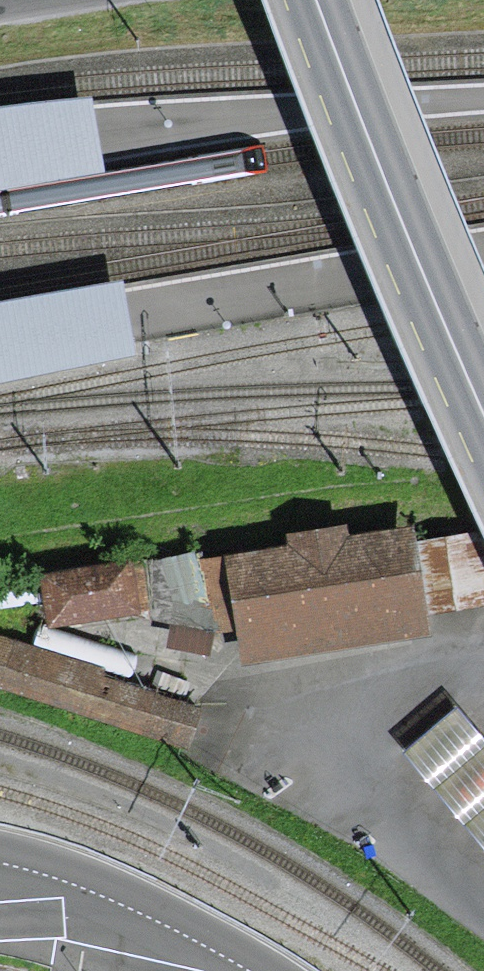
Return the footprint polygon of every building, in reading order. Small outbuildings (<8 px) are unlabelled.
[(103,162),(94,106),(3,115),(0,116),(0,180),(103,162)] [(0,310),(0,379),(131,353),(120,289),(0,310)] [(213,634),(235,639),(241,672),(431,638),(427,619),(415,547),(412,529),(349,540),(347,528),(284,539),(286,551),(205,566),(203,555),(129,568),(138,619),(172,626),(167,651),(208,660),(213,634)] [(466,538),(415,547),(427,619),(479,610),(483,607),(483,571),(466,538)] [(129,568),(128,563),(44,577),(54,634),(138,619),(129,568)] [(0,640),(0,692),(188,753),(204,706),(131,682),(137,664),(38,632),(32,650),(0,640)] [(457,706),(402,753),(483,849),(483,737),(457,706)]
